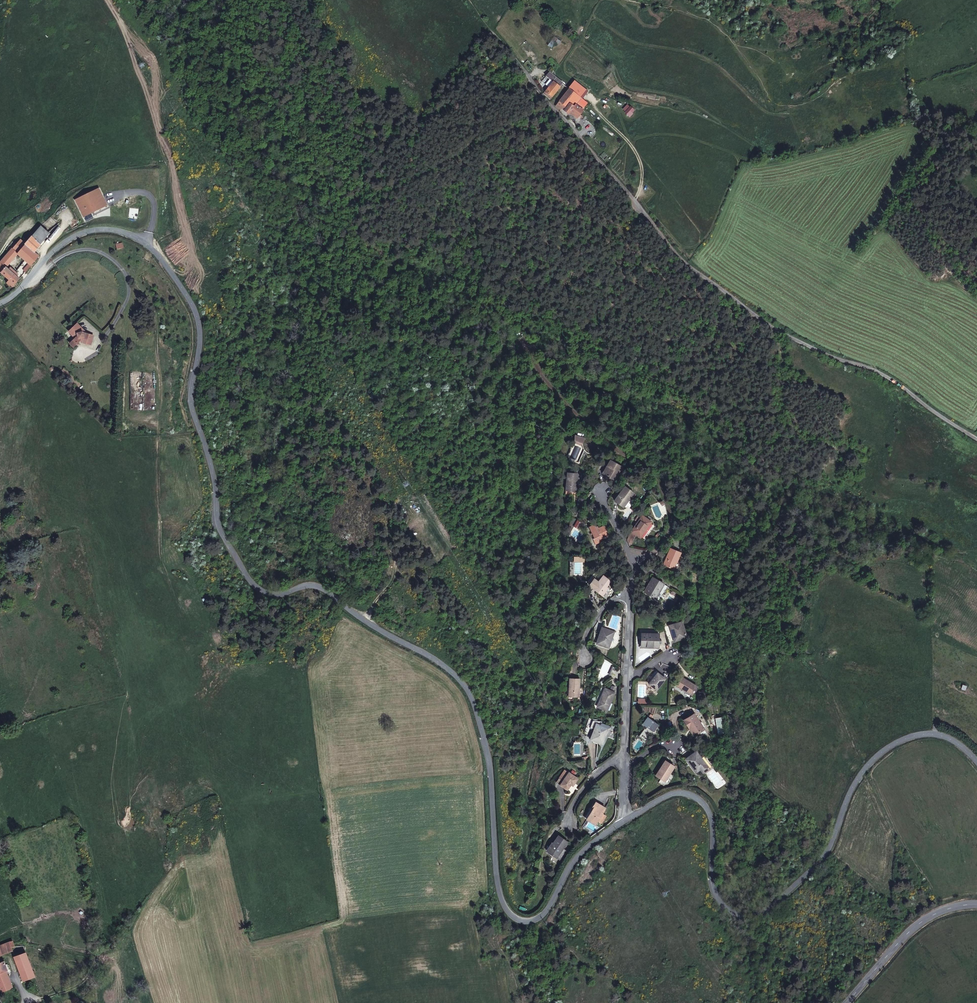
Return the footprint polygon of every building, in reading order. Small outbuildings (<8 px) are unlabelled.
[(557,78),(554,82),(560,87),(563,89),(566,85),(557,78)] [(554,82),(547,91),(553,96),(560,87),(554,82)] [(563,89),(567,92),(579,102),(582,97),(566,85),(563,89)] [(578,103),(579,102),(567,92),(560,100),(568,107),(570,103),(575,107),(578,103)] [(560,100),(558,104),(569,114),(575,107),(570,103),(568,107),(560,100)] [(83,213),(106,202),(98,185),(74,196),(83,213)] [(40,244),(51,231),(42,223),(31,237),(40,244)] [(31,237),(24,245),(16,254),(22,259),(17,266),(25,272),(38,256),(33,252),(40,244),(31,237)] [(5,267),(16,254),(24,245),(19,240),(0,263),(0,272),(5,267)] [(13,287),(19,279),(16,276),(17,274),(10,268),(8,270),(5,267),(0,272),(0,273),(12,282),(10,285),(13,287)] [(81,329),(75,324),(71,329),(77,334),(80,334),(81,329)] [(88,346),(90,336),(80,334),(77,334),(71,329),(67,333),(74,339),(69,345),(72,348),(77,343),(88,346)] [(579,431),(578,441),(584,442),(584,439),(588,440),(590,435),(579,431)] [(611,476),(619,480),(626,467),(616,461),(612,467),(614,469),(611,476)] [(581,471),(571,470),(569,486),(580,488),(581,471)] [(631,499),(633,500),(638,493),(630,487),(620,501),(626,505),(631,499)] [(655,521),(646,515),(635,529),(640,533),(643,535),(648,528),(650,528),(655,521)] [(597,534),(599,540),(606,538),(605,534),(613,531),(610,522),(602,525),(599,520),(594,522),(598,534),(597,534)] [(673,556),(669,564),(677,568),(684,552),(674,548),(670,555),(673,556)] [(603,578),(599,576),(594,582),(605,591),(614,578),(607,573),(603,578)] [(678,585),(684,578),(680,576),(679,578),(676,575),(672,581),(678,585)] [(653,591),(651,594),(662,600),(670,584),(655,576),(648,587),(653,591)] [(689,637),(685,621),(672,625),(676,637),(681,635),(683,639),(689,637)] [(611,646),(616,631),(605,626),(599,642),(611,646)] [(656,644),(656,646),(660,647),(661,633),(644,632),(643,643),(656,644)] [(660,673),(651,684),(658,689),(666,678),(660,673)] [(572,677),(572,695),(581,696),(581,678),(572,677)] [(684,677),(679,685),(694,694),(699,685),(684,677)] [(617,691),(608,686),(600,705),(609,709),(617,691)] [(702,726),(694,713),(684,720),(689,727),(691,726),(696,733),(699,731),(698,729),(702,726)] [(640,734),(648,739),(656,728),(659,724),(650,717),(646,723),(649,725),(648,727),(646,726),(640,734)] [(605,722),(604,725),(610,727),(608,731),(610,732),(613,726),(605,722)] [(608,731),(610,727),(604,725),(599,723),(593,738),(603,742),(608,731)] [(687,758),(697,772),(703,768),(700,764),(705,761),(698,751),(687,758)] [(659,776),(666,780),(675,765),(666,759),(662,766),(663,767),(659,776)] [(564,779),(570,771),(567,768),(560,777),(564,779)] [(570,771),(564,779),(561,783),(568,788),(572,783),(574,784),(579,777),(570,771)] [(588,817),(594,821),(597,818),(601,810),(604,805),(596,800),(591,807),(593,808),(588,817)] [(601,810),(597,818),(601,820),(606,813),(601,810)] [(555,842),(549,850),(556,856),(567,840),(558,834),(554,841),(555,842)] [(0,946),(0,956),(13,951),(11,947),(14,946),(12,941),(0,946)] [(34,977),(25,953),(14,957),(23,981),(34,977)] [(6,974),(8,972),(4,961),(0,963),(0,974),(5,972),(6,974)] [(10,984),(6,974),(5,972),(0,974),(0,985),(10,984)] [(10,984),(0,985),(0,993),(12,988),(10,984)]
